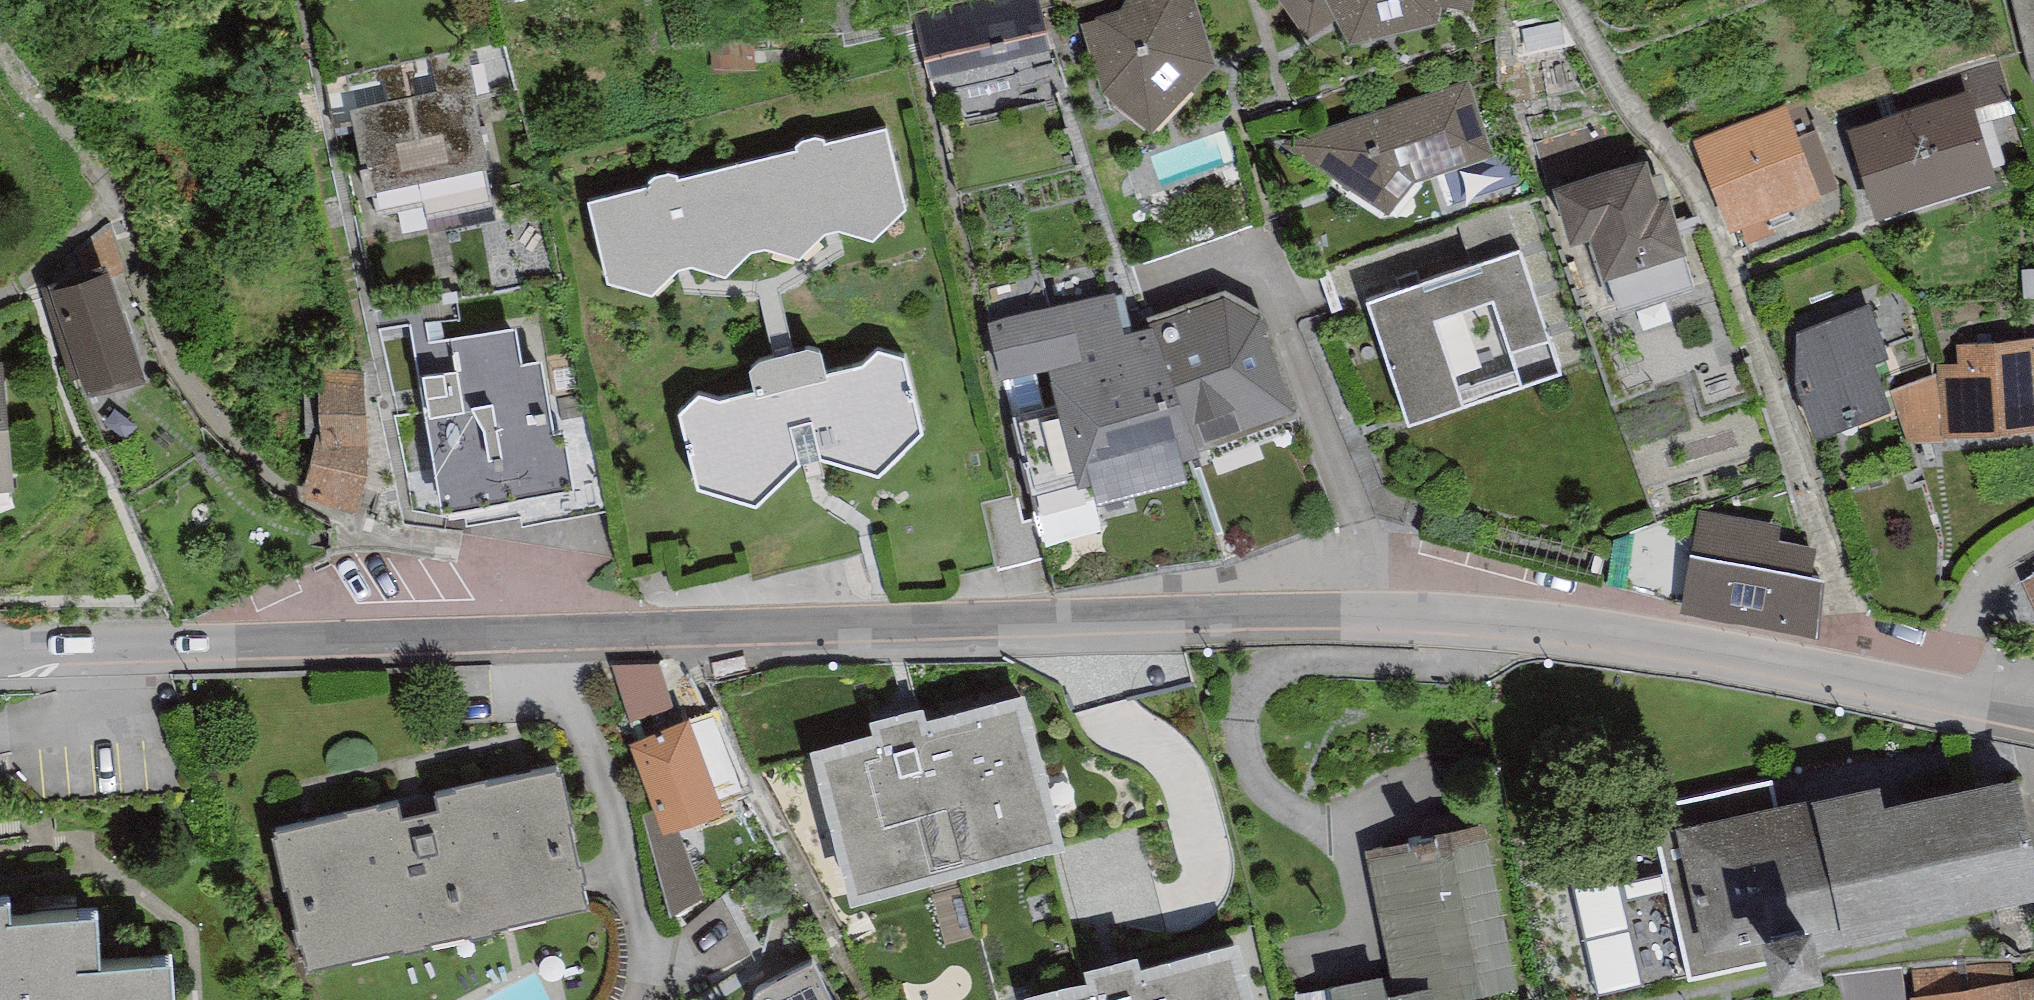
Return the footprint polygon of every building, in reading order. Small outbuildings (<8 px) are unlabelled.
[(1039,0),(995,0),(914,18),(928,76),(1049,47),(1039,0)] [(1195,0),(1130,0),(1124,12),(1081,26),(1106,104),(1154,140),(1217,70),(1195,0)] [(1439,31),(1442,13),(1472,15),(1473,0),(1280,0),(1308,41),(1335,22),(1350,53),(1439,31)] [(2029,86),(2033,84),(2033,0),(2007,0),(2029,86)] [(459,55),(347,79),(373,197),(485,173),(459,55)] [(1944,75),(1953,101),(1968,96),(1974,114),(2010,102),(1996,58),(1944,75)] [(1470,83),(1284,148),(1389,221),(1415,189),(1492,162),(1470,83)] [(1846,139),(1877,229),(1997,189),(1974,114),(1968,96),(1953,101),(1846,139)] [(1824,205),(1787,108),(1692,144),(1729,241),(1824,205)] [(870,249),(902,210),(884,138),(588,206),(607,289),(658,301),(669,291),(761,296),(782,292),(859,245),(870,249)] [(1646,172),(1554,199),(1572,258),(1590,252),(1604,292),(1610,290),(1619,320),(1695,297),(1662,184),(1652,187),(1646,172)] [(1561,384),(1519,258),(1367,308),(1409,435),(1561,384)] [(145,391),(105,271),(44,292),(72,388),(81,386),(88,408),(145,391)] [(1182,473),(1200,468),(1197,459),(1154,335),(1126,342),(1114,297),(989,329),(1000,389),(1008,387),(1037,520),(1043,542),(1100,528),(1097,515),(1187,490),(1182,473)] [(1154,335),(1197,459),(1302,423),(1265,321),(1224,298),(1149,323),(1154,335)] [(1868,310),(1797,340),(1795,393),(1814,451),(1890,422),(1874,370),(1889,365),(1868,310)] [(419,382),(443,526),(578,504),(567,438),(554,440),(542,368),(522,371),(516,338),(451,349),(455,376),(419,382)] [(1959,348),(1960,367),(1938,368),(1939,376),(1944,443),(2033,436),(2033,343),(1959,348)] [(923,444),(905,370),(878,361),(868,376),(827,386),(819,367),(806,363),(760,374),(750,384),(754,400),(720,413),(698,407),(680,425),(699,499),(755,520),(808,468),(882,485),(923,444)] [(369,450),(363,369),(316,371),(320,439),(301,503),(356,521),(369,450)] [(0,372),(0,501),(11,500),(0,372)] [(1944,443),(1939,376),(1890,392),(1906,446),(1945,447),(1944,443)] [(1016,495),(983,503),(999,571),(1048,558),(1043,542),(1037,520),(1024,523),(1016,495)] [(0,501),(0,508),(11,500),(0,501)] [(1699,514),(1681,621),(1816,644),(1825,589),(1815,587),(1821,553),(1779,546),(1782,528),(1699,514)] [(2023,585),(2033,610),(2033,580),(2023,585)] [(611,659),(634,728),(678,710),(659,658),(611,659)] [(813,736),(854,885),(1067,827),(1025,675),(926,702),(923,691),(870,705),(874,720),(813,736)] [(694,716),(690,706),(678,710),(634,728),(629,730),(659,805),(662,811),(673,807),(723,787),(721,782),(694,716)] [(694,716),(721,782),(745,773),(718,707),(694,716)] [(345,802),(279,814),(270,816),(283,871),(288,869),(297,909),(293,910),(297,929),(302,928),(308,952),(404,930),(405,935),(426,930),(425,925),(472,914),(473,918),(492,914),(491,908),(588,885),(579,847),(567,803),(574,802),(560,750),(489,769),(485,763),(452,771),(454,777),(436,782),(440,796),(400,806),(396,793),(379,797),(377,788),(347,795),(345,802)] [(1841,947),(1809,803),(1777,810),(1770,780),(1651,807),(1691,981),(1765,964),(1772,997),(1824,986),(1817,952),(1841,947)] [(1809,803),(1841,947),(1842,952),(1906,938),(1904,930),(2033,902),(2033,849),(2019,782),(1887,811),(1881,787),(1809,803)] [(705,891),(673,807),(662,811),(659,805),(641,811),(671,907),(705,891)] [(1411,830),(1369,843),(1391,961),(1383,962),(1386,980),(1433,969),(1438,991),(1464,985),(1519,974),(1484,811),(1436,817),(1435,813),(1414,817),(1411,830)] [(1609,987),(1650,978),(1626,867),(1584,876),(1609,987)] [(171,933),(102,937),(95,887),(11,891),(8,872),(0,873),(0,999),(176,999),(171,933)] [(1029,999),(1259,999),(1239,920),(1141,947),(1137,936),(1084,950),(1088,966),(1025,983),(1029,999)] [(813,947),(756,977),(752,997),(754,999),(841,999),(813,947)] [(1464,985),(1438,991),(1433,969),(1386,980),(1383,962),(1331,973),(1332,983),(1336,999),(1466,999),(1464,985)] [(1900,969),(1841,977),(1846,999),(1906,999),(1900,969)] [(1912,985),(1914,999),(2033,999),(2033,971),(1912,985)] [(1332,983),(1298,991),(1300,999),(1336,999),(1332,983)] [(1532,991),(1491,999),(1534,999),(1532,991)]
